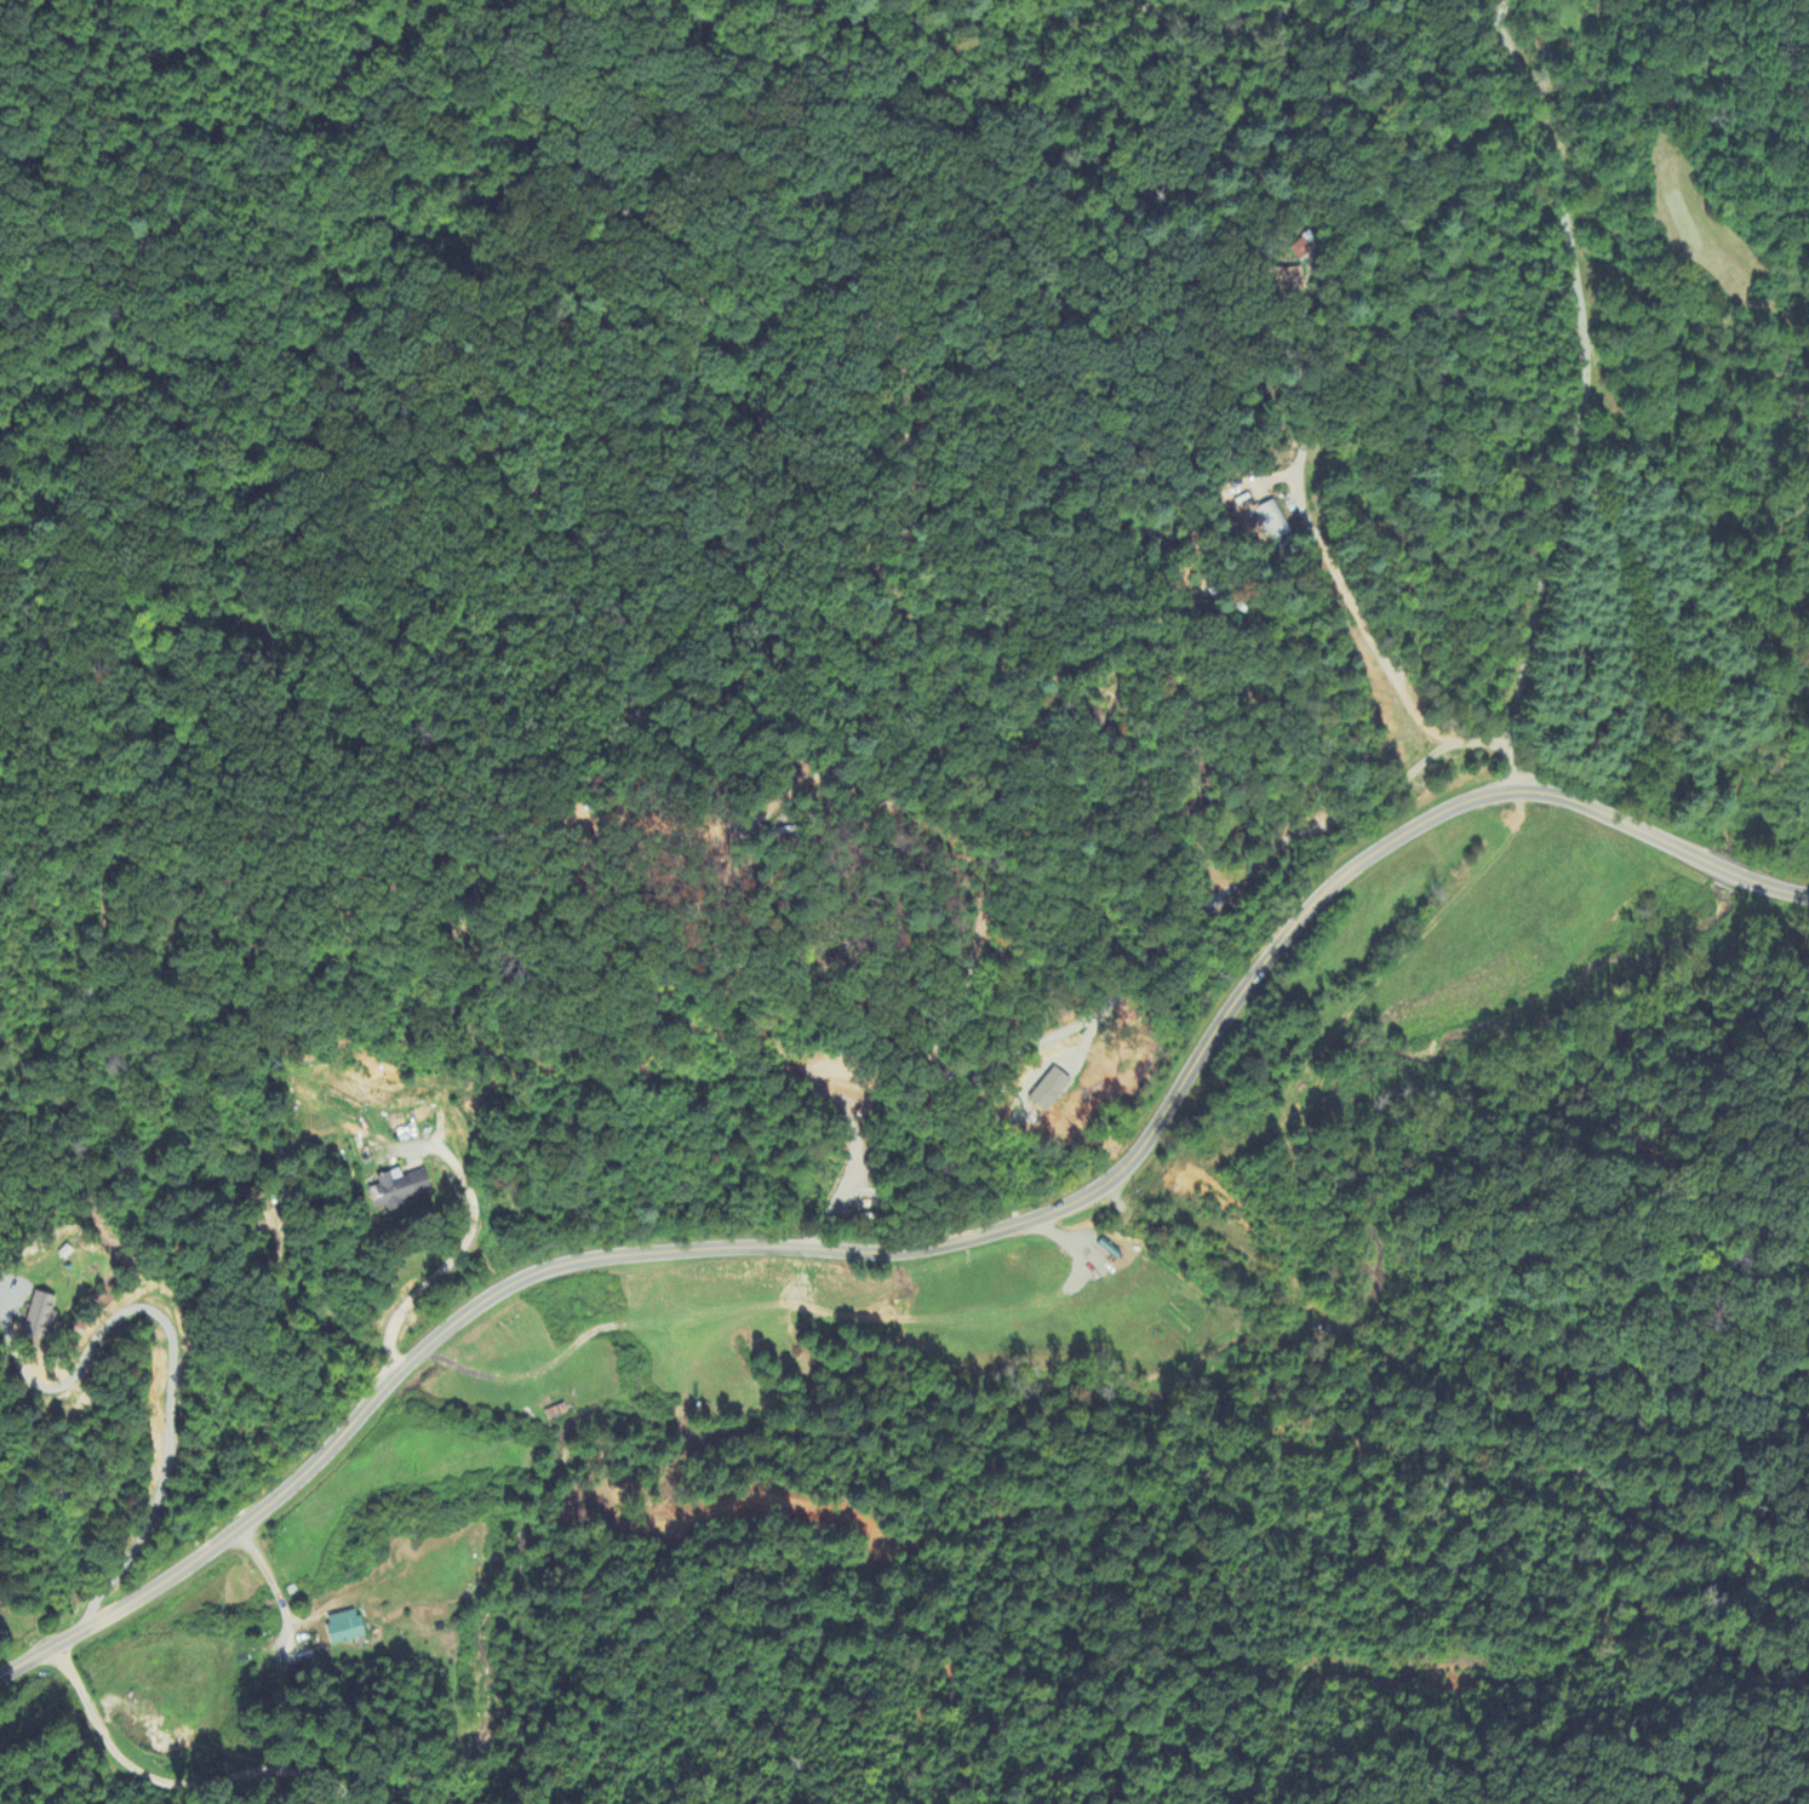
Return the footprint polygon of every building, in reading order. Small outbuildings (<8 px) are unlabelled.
[(1255,267),(1256,288),(1304,286),(1303,264),(1255,267)] [(1277,539),(1299,534),(1307,571),(1286,575),(1277,539)] [(1040,1113),(1068,1083),(1052,1069),(1024,1098),(1040,1113)] [(404,1178),(402,1171),(378,1178),(381,1186),(370,1189),(377,1212),(435,1195),(428,1171),(404,1178)] [(26,1339),(53,1344),(59,1314),(56,1313),(59,1298),(35,1293),(26,1339)] [(333,1647),(366,1640),(361,1612),(328,1618),(333,1647)]
